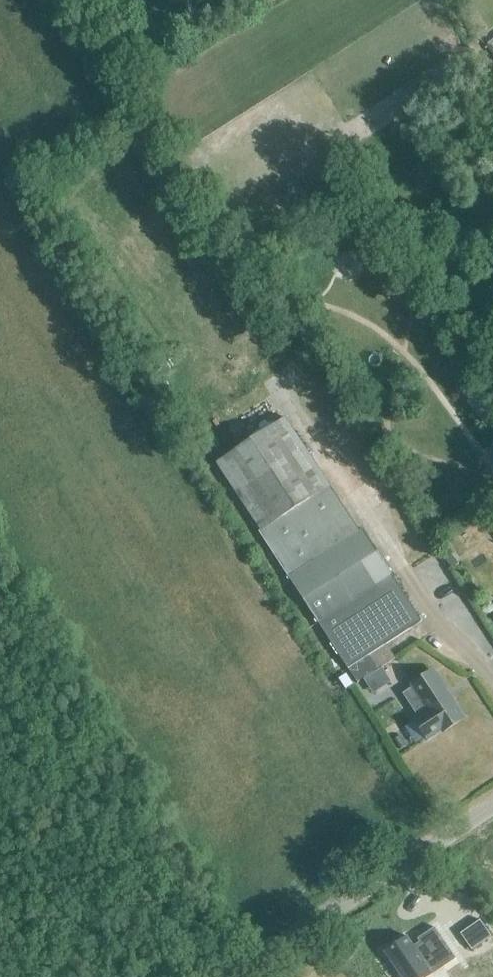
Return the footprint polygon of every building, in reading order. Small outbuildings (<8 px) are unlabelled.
[(285,417),(217,461),(263,529),(260,531),(289,576),(348,668),(357,681),(377,668),(394,657),(386,644),(422,620),(362,528),(360,530),(285,417)] [(444,544),(437,548),(450,567),(457,562),(444,544)] [(347,673),(339,678),(346,689),(354,684),(347,673)] [(430,736),(461,715),(434,673),(403,693),(418,717),(430,736)] [(438,961),(442,968),(457,959),(435,927),(417,940),(420,944),(413,948),(406,937),(385,952),(402,976),(424,976),(430,973),(427,969),(438,961)]
